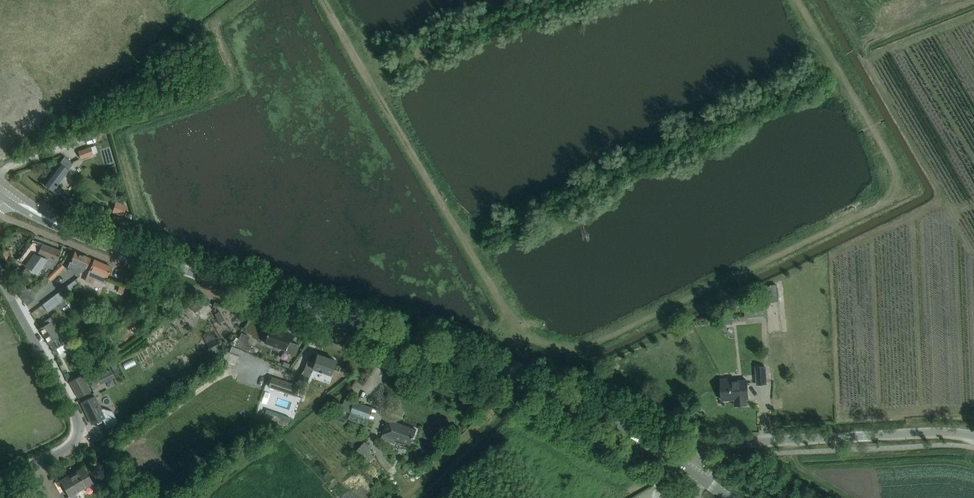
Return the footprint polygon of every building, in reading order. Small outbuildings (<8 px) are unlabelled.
[(81,159),(93,154),(90,146),(78,151),(81,159)] [(64,156),(49,176),(43,184),(52,191),(58,183),(74,162),(64,156)] [(120,202),(132,203),(133,193),(121,191),(120,202)] [(126,205),(116,202),(113,212),(122,215),(126,205)] [(56,262),(57,260),(60,250),(33,240),(17,259),(37,273),(42,265),(52,269),(56,262)] [(3,252),(6,261),(11,259),(8,250),(3,252)] [(86,268),(90,258),(74,251),(67,269),(76,273),(75,274),(78,276),(78,274),(79,274),(86,268)] [(93,259),(90,268),(84,281),(92,284),(94,279),(104,283),(107,276),(111,267),(93,259)] [(75,280),(67,286),(70,291),(78,285),(75,280)] [(34,299),(27,289),(19,296),(27,305),(34,299)] [(66,298),(65,299),(60,291),(42,304),(48,312),(57,305),(60,309),(62,308),(64,311),(72,306),(66,298)] [(722,324),(732,323),(732,313),(722,314),(722,324)] [(48,342),(56,354),(59,353),(56,349),(66,342),(63,336),(51,317),(50,317),(41,323),(43,326),(40,328),(48,342)] [(247,322),(242,327),(246,332),(252,328),(247,322)] [(284,352),(295,356),(299,345),(288,341),(290,333),(269,327),(264,344),(285,351),(284,352)] [(246,344),(238,341),(235,347),(249,352),(251,347),(246,344)] [(240,356),(242,351),(231,346),(229,352),(237,355),(240,356)] [(330,374),(332,369),(335,360),(317,354),(314,362),(307,360),(304,369),(298,379),(304,381),(311,372),(313,368),(330,374)] [(766,383),(765,366),(756,367),(757,384),(766,383)] [(96,377),(99,385),(114,377),(110,369),(96,377)] [(69,381),(78,397),(91,390),(82,375),(69,381)] [(272,377),(268,387),(295,396),(298,386),(272,377)] [(748,398),(747,388),(747,380),(721,381),(722,400),(734,399),(734,405),(747,404),(746,398),(748,398)] [(91,424),(100,419),(103,418),(107,427),(118,422),(113,411),(103,408),(101,409),(94,396),(81,402),(91,424)] [(340,410),(372,421),(376,411),(374,408),(355,401),(355,402),(345,399),(340,410)] [(267,409),(264,417),(287,425),(289,417),(267,409)] [(388,419),(383,434),(411,444),(416,429),(388,419)] [(356,449),(368,461),(374,456),(368,450),(370,448),(363,442),(356,449)] [(88,476),(83,467),(60,480),(70,497),(78,497),(75,492),(92,482),(88,476)]
